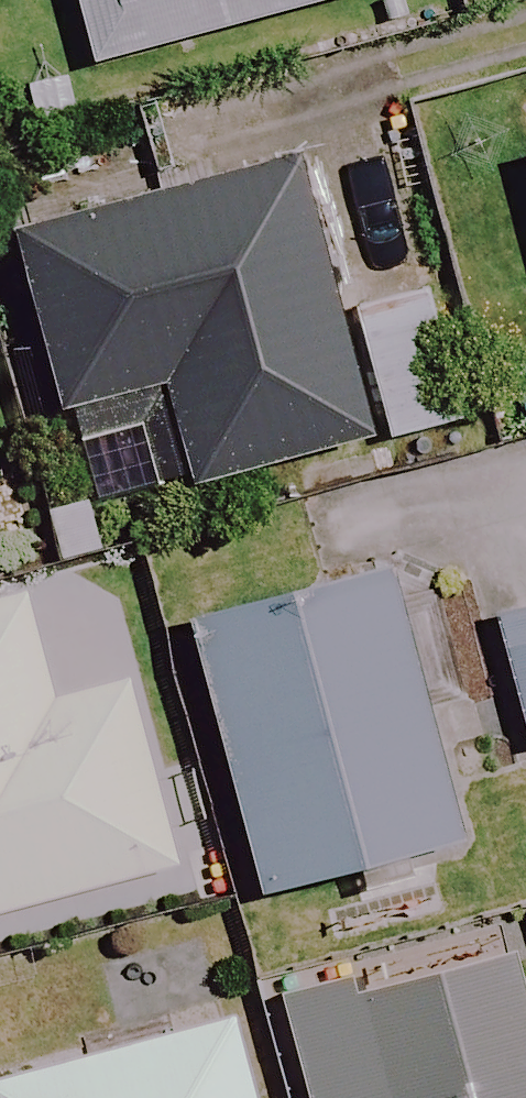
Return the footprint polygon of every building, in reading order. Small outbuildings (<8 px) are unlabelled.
[(84,72),(341,0),(64,0),(84,72)] [(517,166),(525,200),(525,163),(517,166)] [(365,446),(337,323),(302,164),(6,230),(51,434),(154,411),(172,489),(365,446)] [(337,323),(365,446),(454,426),(427,303),(337,323)] [(253,899),(446,846),(371,579),(179,632),(253,899)] [(172,871),(124,686),(42,708),(14,599),(0,602),(0,915),(172,871)] [(490,628),(522,754),(525,753),(525,619),(490,628)] [(525,941),(275,1008),(299,1097),(525,1097),(525,946),(525,941)] [(240,1085),(223,1022),(0,1081),(0,1097),(243,1097),(240,1085)]
